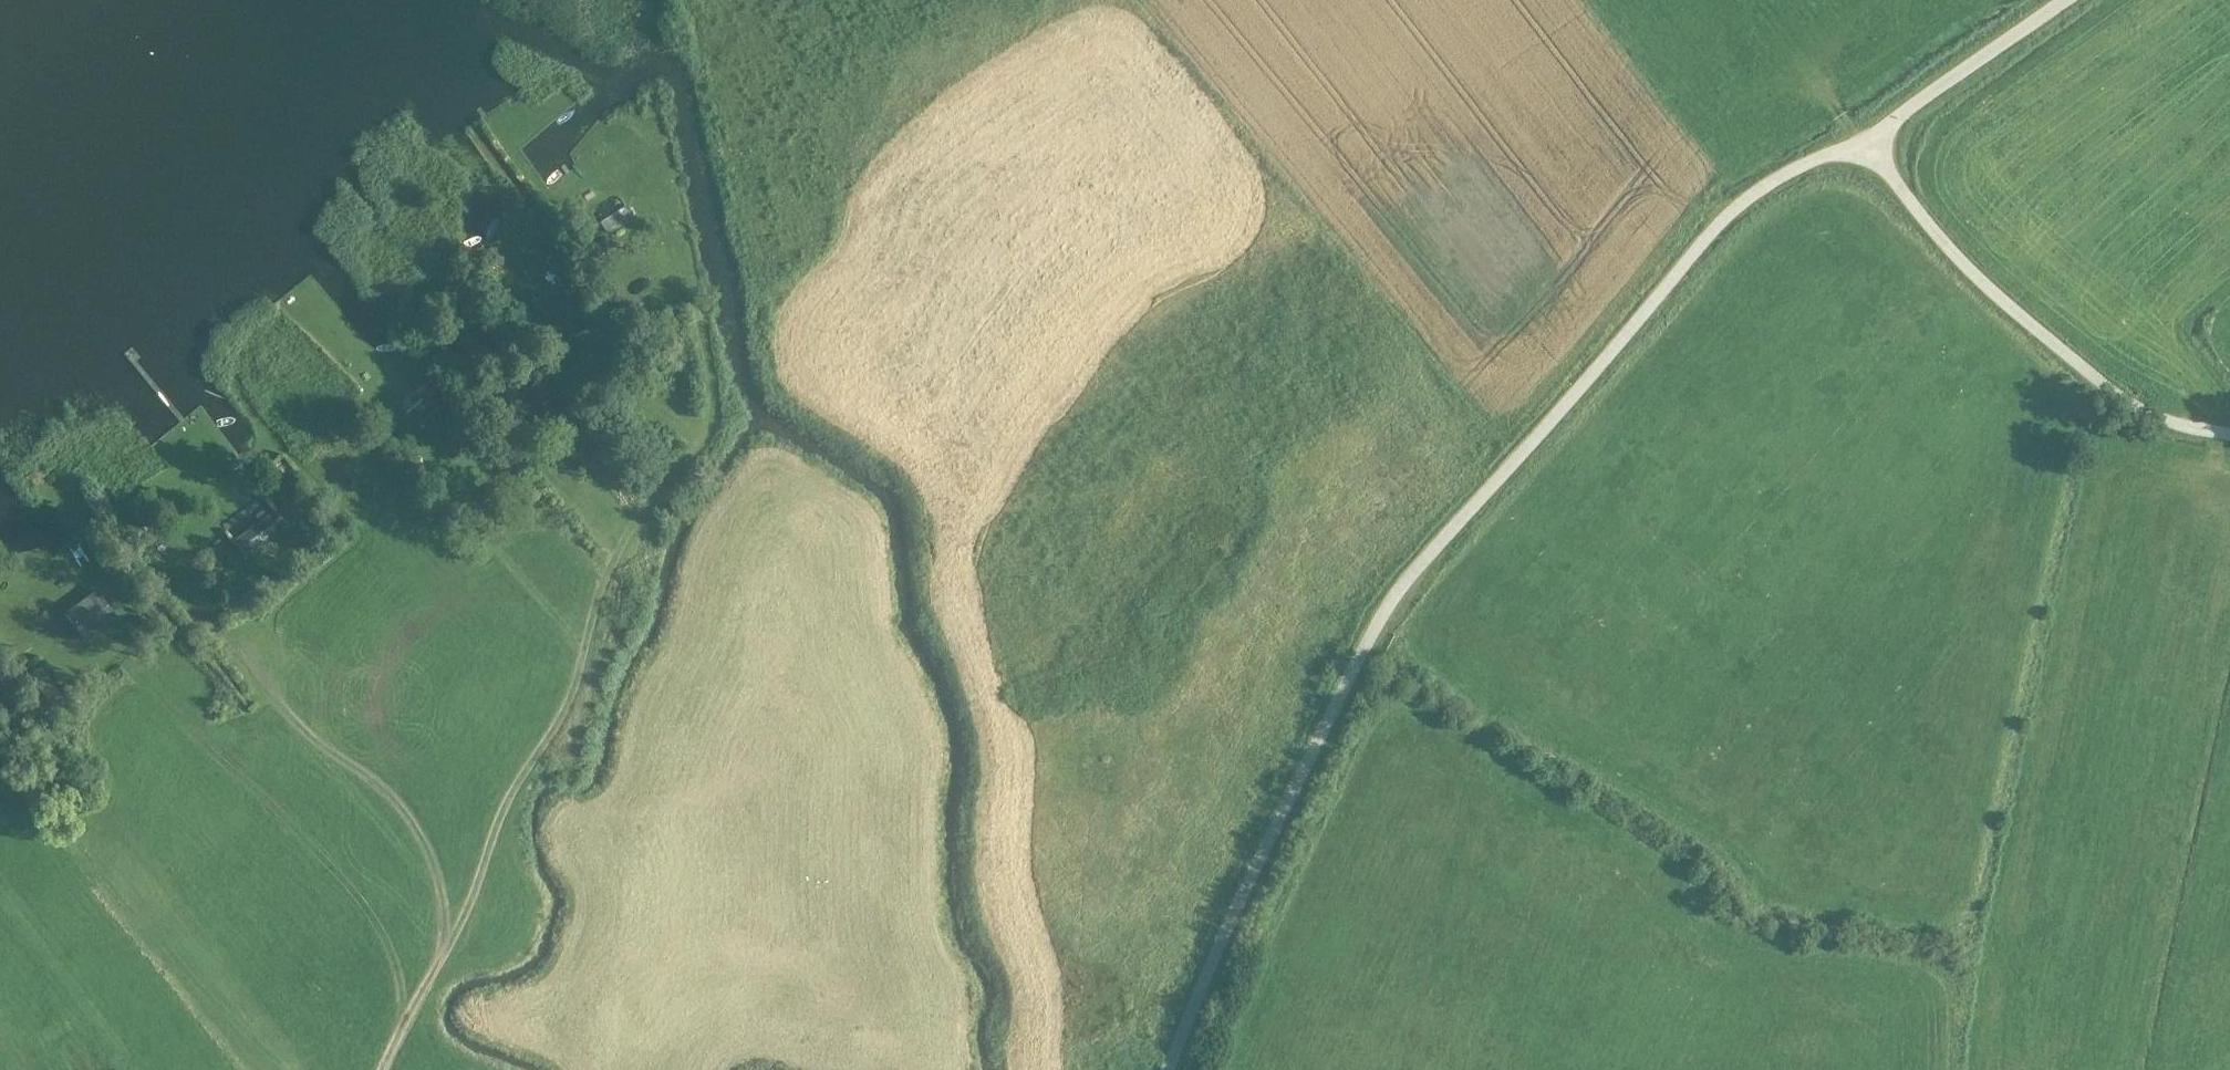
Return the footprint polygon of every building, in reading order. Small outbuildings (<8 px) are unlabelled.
[(629,205),(602,222),(610,234),(637,218),(629,205)] [(98,591),(65,614),(85,643),(118,620),(98,591)]
